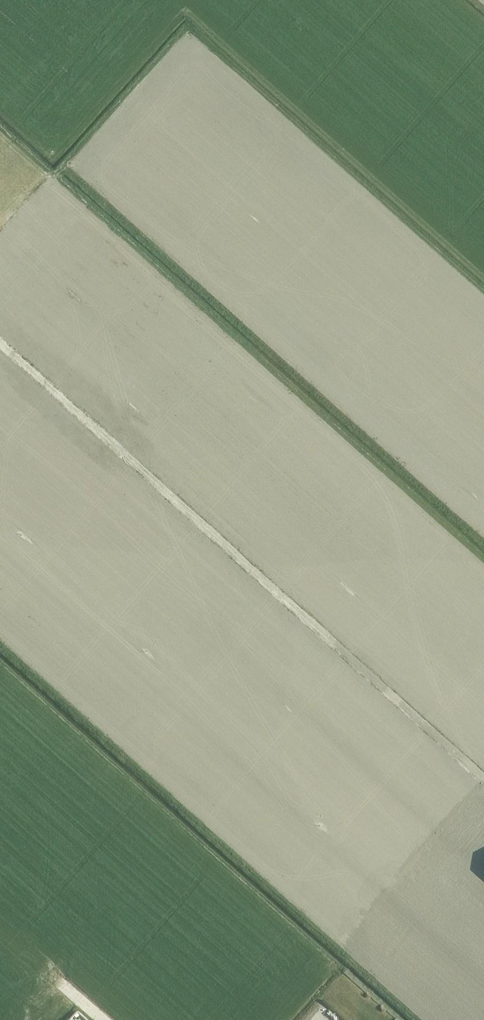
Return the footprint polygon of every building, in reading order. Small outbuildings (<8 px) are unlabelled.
[(79,1010),(70,1019),(89,1019),(79,1010)]
